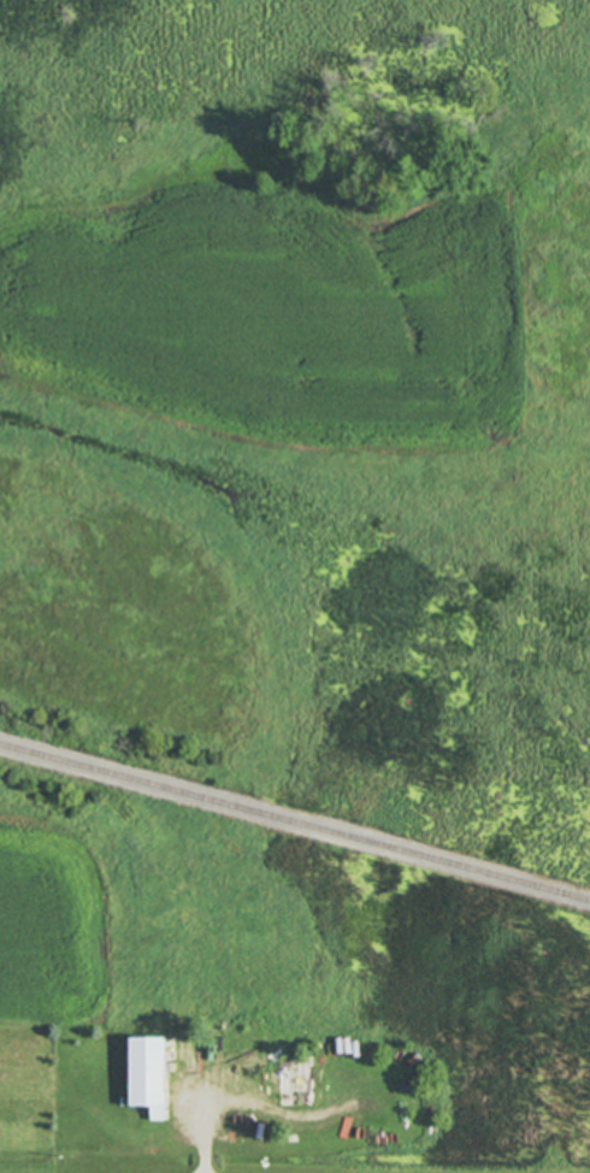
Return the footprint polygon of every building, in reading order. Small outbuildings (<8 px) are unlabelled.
[(129,1109),(150,1109),(150,1123),(165,1123),(166,1040),(130,1040),(129,1109)]
